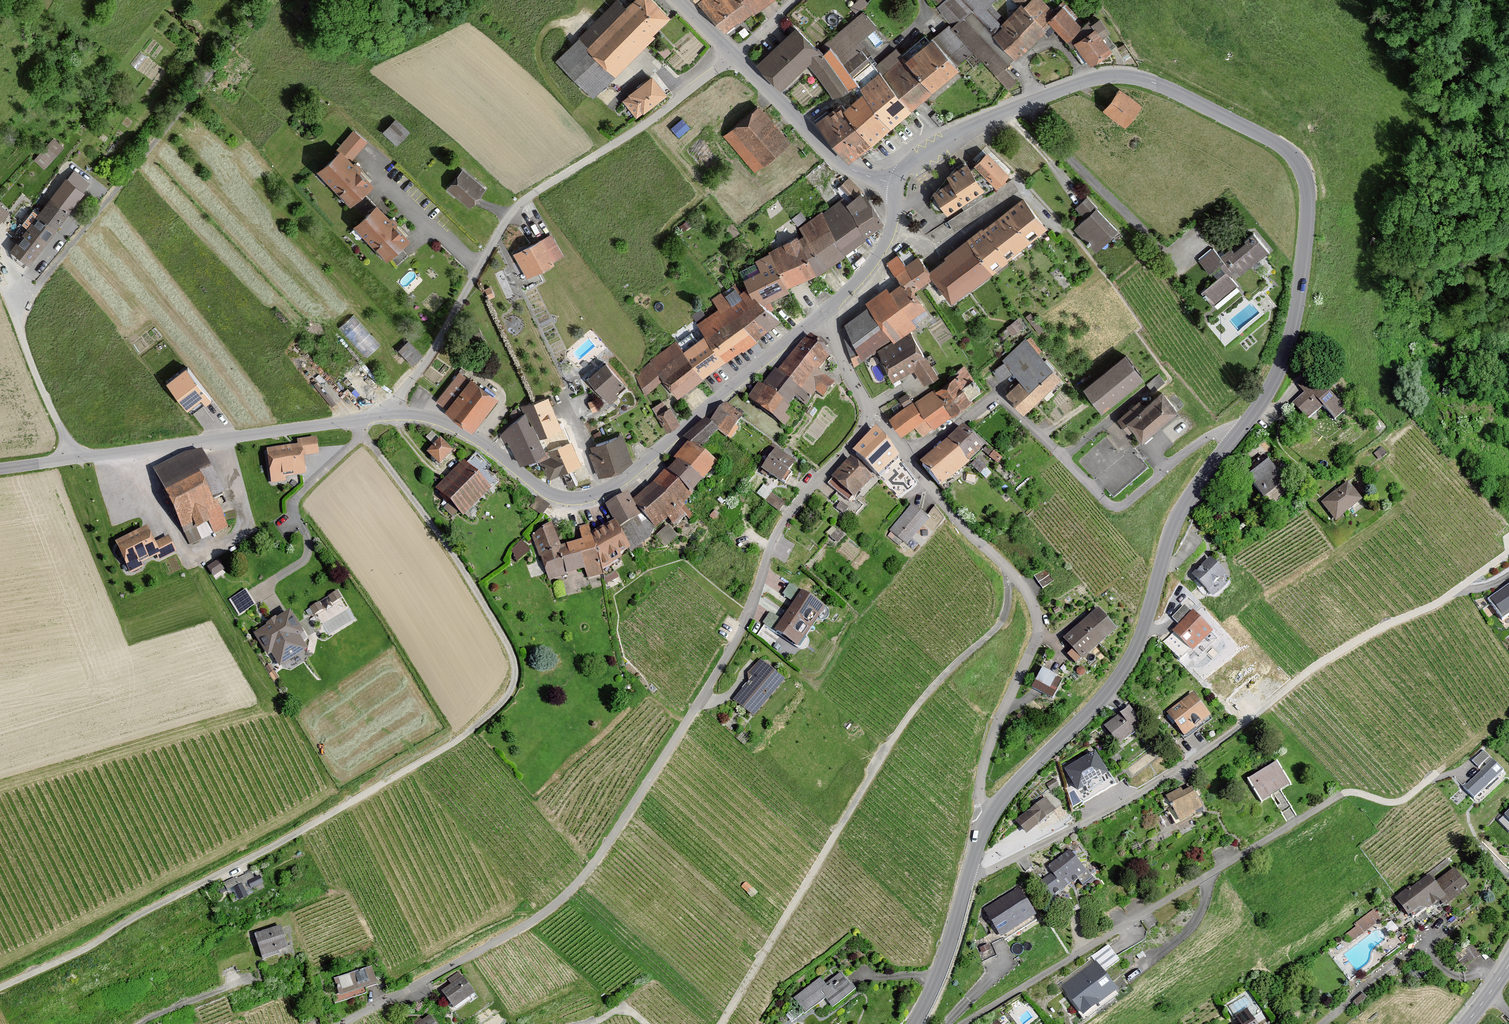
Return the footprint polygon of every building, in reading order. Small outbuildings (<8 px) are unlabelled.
[(650,0),(627,0),(623,5),(617,0),(611,0),(553,62),(591,97),(667,16),(650,0)] [(697,0),(720,32),(748,11),(750,15),(770,0),(697,0)] [(851,3),(856,9),(868,1),(868,0),(855,0),(851,3)] [(988,33),(998,23),(994,19),(999,14),(988,3),(991,0),(934,0),(938,4),(935,7),(951,25),(967,10),(988,33)] [(988,33),(1011,58),(1049,24),(1044,19),(1051,13),(1039,0),(1014,0),(1018,5),(998,23),(988,33)] [(1078,26),(1059,6),(1051,13),(1044,19),(1049,24),(1063,40),(1078,26)] [(1011,58),(988,33),(967,10),(951,25),(948,28),(968,49),(993,76),(1001,68),(1011,58)] [(874,26),(860,12),(815,50),(844,87),(852,81),(847,75),(866,58),(853,42),(874,26)] [(968,49),(948,28),(945,25),(930,39),(953,63),(968,49)] [(815,50),(791,27),(753,63),(778,87),(805,64),(830,97),(844,87),(815,50)] [(1107,49),(1090,27),(1070,42),(1087,64),(1107,49)] [(930,39),(927,35),(902,58),(929,86),(953,63),(930,39)] [(909,104),(929,86),(902,58),(895,50),(876,68),(909,104)] [(909,104),(876,68),(866,58),(847,75),(852,81),(856,85),(890,121),(909,104)] [(1014,83),(1001,68),(993,76),(1006,90),(1014,83)] [(664,93),(648,75),(619,100),(634,118),(664,93)] [(722,94),(734,86),(729,77),(716,84),(722,94)] [(890,121),(856,85),(835,105),(869,141),(890,121)] [(1123,129),(1139,107),(1115,89),(1099,112),(1123,129)] [(788,142),(756,105),(721,135),(753,172),(788,142)] [(869,141),(835,105),(815,123),(849,160),(869,141)] [(405,131),(391,118),(380,132),(394,144),(405,131)] [(363,146),(347,131),(305,174),(344,211),(369,185),(347,164),(363,146)] [(54,134),(34,156),(45,166),(65,144),(54,134)] [(1004,171),(982,149),(970,161),(973,163),(993,183),(1004,171)] [(967,167),(962,158),(942,171),(945,177),(928,188),(943,210),(957,201),(962,207),(996,186),(993,183),(973,163),(967,167)] [(483,187),(459,168),(442,189),(466,208),(483,187)] [(65,178),(12,248),(29,260),(68,209),(69,210),(91,181),(79,172),(71,182),(65,178)] [(861,195),(848,178),(834,188),(839,196),(846,205),(861,195)] [(1047,221),(1023,191),(983,222),(1006,253),(1047,221)] [(881,222),(861,195),(846,205),(839,196),(796,228),(803,236),(797,240),(815,270),(881,222)] [(1093,205),(1084,196),(1074,206),(1083,215),(1093,205)] [(403,239),(372,203),(347,225),(378,260),(403,239)] [(1115,226),(1093,205),(1083,215),(1072,226),(1094,248),(1115,226)] [(1006,253),(983,222),(967,234),(991,265),(1006,253)] [(547,233),(509,254),(522,278),(560,257),(547,233)] [(1265,251),(1249,233),(1241,241),(1242,242),(1231,251),(1228,247),(1217,256),(1210,248),(1196,261),(1207,274),(1217,266),(1221,271),(1198,292),(1211,307),(1235,286),(1225,275),(1232,269),(1236,275),(1265,251)] [(991,265),(967,234),(927,265),(933,272),(951,295),(991,265)] [(815,270),(797,240),(766,256),(784,286),(815,270)] [(933,272),(927,265),(917,251),(904,260),(897,251),(886,260),(899,277),(902,280),(907,277),(914,287),(933,272)] [(784,286),(766,256),(736,272),(743,287),(760,304),(787,290),(784,286)] [(902,280),(899,277),(887,286),(885,283),(864,299),(867,302),(894,338),(915,321),(909,313),(925,301),(914,287),(907,277),(902,280)] [(935,280),(930,283),(939,295),(944,291),(935,280)] [(730,284),(709,300),(716,308),(694,324),(702,334),(721,361),(775,320),(760,304),(743,287),(735,292),(730,284)] [(894,338),(867,302),(843,319),(845,322),(840,325),(853,363),(876,348),(894,338)] [(339,325),(366,355),(381,342),(353,312),(339,325)] [(1019,315),(1008,324),(1014,331),(1025,322),(1019,315)] [(936,372),(910,328),(894,338),(876,348),(891,374),(913,361),(923,380),(936,372)] [(698,337),(692,330),(673,344),(699,378),(721,361),(702,334),(698,337)] [(410,336),(400,346),(414,361),(424,352),(410,336)] [(827,356),(804,338),(776,375),(807,399),(812,393),(820,399),(831,385),(814,373),(827,356)] [(1043,353),(1031,340),(993,374),(1001,383),(1013,373),(1021,382),(1005,397),(1022,414),(1061,379),(1039,357),(1043,353)] [(699,378),(673,344),(630,376),(644,396),(662,382),(673,397),(699,378)] [(1102,415),(1144,382),(1125,358),(1083,391),(1102,415)] [(624,386),(602,363),(587,377),(608,400),(624,386)] [(210,397),(186,367),(168,380),(192,411),(210,397)] [(981,389),(965,367),(954,375),(970,397),(981,389)] [(471,429),(495,398),(460,371),(435,402),(471,429)] [(780,415),(792,398),(802,406),(807,399),(776,375),(771,372),(759,388),(755,385),(745,398),(781,426),(786,420),(780,415)] [(1345,410),(1311,373),(1297,385),(1303,392),(1291,402),(1307,419),(1321,406),(1334,420),(1345,410)] [(970,397),(954,375),(935,388),(951,410),(970,397)] [(1166,383),(1159,375),(1147,385),(1154,393),(1166,383)] [(916,402),(932,424),(951,410),(935,388),(916,402)] [(1142,445),(1179,415),(1162,394),(1144,409),(1139,404),(1117,421),(1129,436),(1133,434),(1142,445)] [(561,431),(547,398),(520,407),(523,413),(544,453),(569,441),(564,430),(561,431)] [(932,424),(916,402),(912,398),(889,415),(901,431),(914,421),(922,432),(932,424)] [(741,415),(726,402),(708,423),(714,428),(724,436),(741,415)] [(668,412),(663,403),(653,409),(667,433),(679,426),(670,411),(668,412)] [(544,453),(523,413),(503,432),(518,464),(544,453)] [(695,451),(714,428),(708,423),(703,418),(683,441),(686,444),(695,451)] [(979,448),(962,429),(919,466),(936,485),(979,448)] [(891,455),(873,430),(851,454),(874,474),(891,455)] [(631,463),(620,435),(590,446),(600,474),(631,463)] [(296,441),(297,446),(265,450),(269,483),(285,481),(284,478),(302,475),(300,456),(317,453),(315,438),(296,441)] [(452,451),(438,439),(425,453),(438,466),(452,451)] [(590,478),(572,440),(569,441),(548,451),(550,457),(540,462),(547,478),(571,467),(579,484),(590,478)] [(695,451),(686,444),(672,460),(674,462),(698,483),(712,466),(695,451)] [(796,459),(777,445),(761,468),(781,482),(796,459)] [(186,455),(156,469),(182,527),(191,543),(201,538),(196,527),(209,520),(215,531),(227,526),(216,502),(213,504),(198,472),(209,467),(202,452),(186,455)] [(465,467),(461,462),(433,490),(460,516),(496,479),(474,458),(465,467)] [(869,479),(848,459),(830,479),(852,498),(869,479)] [(698,483),(674,462),(664,473),(689,494),(698,483)] [(1258,498),(1278,482),(1263,462),(1243,478),(1258,498)] [(689,494),(664,473),(651,488),(676,509),(689,494)] [(1359,502),(1345,482),(1317,503),(1332,522),(1359,502)] [(676,509),(651,488),(632,505),(653,530),(676,509)] [(785,503),(772,493),(766,501),(779,511),(785,503)] [(637,517),(625,494),(603,506),(612,523),(615,528),(637,517)] [(927,520),(911,506),(889,531),(905,545),(927,520)] [(668,522),(656,532),(667,543),(678,533),(668,522)] [(558,547),(550,523),(531,536),(547,581),(582,570),(585,580),(601,575),(599,570),(590,535),(587,526),(578,527),(580,541),(558,547)] [(615,528),(612,523),(590,535),(599,570),(619,559),(617,555),(626,550),(615,528)] [(146,529),(117,543),(130,572),(142,566),(140,563),(157,555),(159,559),(175,552),(168,537),(153,544),(146,529)] [(511,544),(516,556),(530,551),(525,538),(511,544)] [(1221,575),(1205,559),(1187,576),(1203,592),(1221,575)] [(224,568),(219,560),(208,566),(213,574),(224,568)] [(1054,580),(1046,568),(1035,576),(1043,587),(1054,580)] [(791,580),(783,591),(792,598),(800,586),(791,580)] [(1483,600),(1497,619),(1508,611),(1508,581),(1483,600)] [(248,586),(230,595),(238,611),(256,602),(248,586)] [(339,599),(335,592),(327,597),(332,604),(339,599)] [(822,610),(799,593),(772,632),(795,648),(822,610)] [(322,610),(318,603),(309,609),(314,615),(322,610)] [(1116,628),(1098,607),(1064,636),(1082,657),(1116,628)] [(1174,626),(1187,614),(1180,607),(1167,619),(1174,626)] [(764,621),(774,626),(780,615),(770,609),(764,621)] [(301,635),(287,612),(252,634),(265,656),(269,654),(277,667),(305,650),(297,637),(301,635)] [(1208,632),(1188,613),(1187,614),(1174,626),(1168,633),(1188,652),(1208,632)] [(782,683),(759,661),(746,675),(748,683),(732,701),(750,718),(782,683)] [(1063,676),(1042,666),(1032,686),(1052,697),(1063,676)] [(1205,718),(1189,695),(1162,714),(1179,737),(1205,718)] [(1138,727),(1124,709),(1100,728),(1114,746),(1138,727)] [(1486,756),(1480,750),(1469,761),(1475,767),(1486,756)] [(1101,775),(1088,753),(1058,772),(1071,793),(1101,775)] [(1501,770),(1489,758),(1460,787),(1472,798),(1501,770)] [(1284,785),(1271,764),(1245,780),(1258,801),(1284,785)] [(1179,792),(1177,789),(1161,797),(1175,823),(1199,810),(1187,788),(1179,792)] [(1049,814),(1039,801),(1009,824),(1019,837),(1049,814)] [(1495,824),(1508,839),(1508,838),(1508,812),(1495,824)] [(1082,873),(1065,851),(1045,867),(1050,874),(1038,883),(1049,898),(1082,873)] [(251,889),(264,883),(260,875),(254,878),(250,871),(224,883),(229,895),(236,892),(239,900),(248,897),(244,888),(249,886),(251,889)] [(1466,891),(1451,871),(1432,885),(1427,877),(1392,900),(1407,922),(1438,901),(1443,908),(1466,891)] [(1031,916),(1015,889),(980,910),(996,937),(1031,916)] [(1347,942),(1377,920),(1370,910),(1350,924),(1352,927),(1342,935),(1347,942)] [(289,950),(281,925),(255,934),(263,959),(289,950)] [(1113,991),(1092,961),(1057,987),(1079,1016),(1113,991)] [(372,966),(334,979),(340,997),(378,984),(372,966)] [(820,986),(814,979),(787,1001),(799,1016),(819,1000),(826,1009),(850,990),(836,973),(820,986)] [(463,976),(441,992),(454,1010),(476,994),(463,976)] [(1246,1011),(1230,1020),(1232,1023),(1253,1023),(1246,1011)] [(418,1023),(436,1023),(430,1015),(418,1023)]
